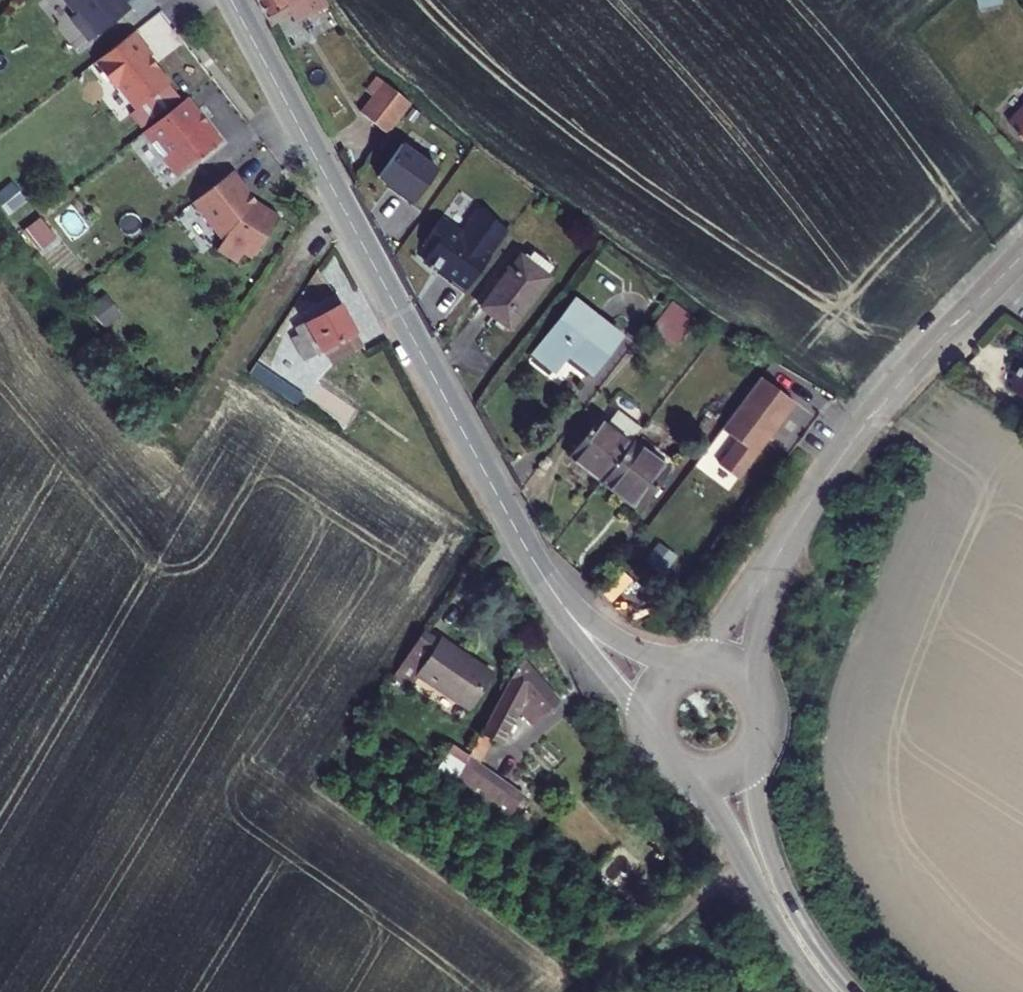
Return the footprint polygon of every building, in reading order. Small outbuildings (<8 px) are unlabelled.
[(73,3),(68,7),(89,34),(128,2),(126,0),(71,0),(73,3)] [(266,14),(278,7),(284,18),(294,12),(304,29),(318,20),(319,23),(333,13),(324,0),(259,0),(266,14)] [(278,7),(266,14),(271,24),(284,18),(278,7)] [(150,48),(132,25),(93,56),(115,82),(118,80),(135,102),(168,76),(147,50),(150,48)] [(384,76),(357,117),(386,136),(409,102),(384,76)] [(203,116),(184,92),(146,122),(155,132),(150,136),(162,151),(166,147),(180,165),(219,135),(204,115),(203,116)] [(146,122),(142,125),(150,136),(155,132),(146,122)] [(404,139),(380,172),(392,181),(402,188),(401,191),(414,200),(440,165),(404,139)] [(248,183),(232,163),(192,194),(221,230),(222,231),(215,242),(235,254),(242,244),(250,249),(277,209),(254,194),(246,184),(248,183)] [(0,191),(0,202),(7,210),(23,198),(10,182),(0,191)] [(434,270),(450,281),(491,221),(478,212),(480,209),(465,198),(447,223),(425,207),(409,229),(417,236),(409,247),(437,267),(434,270)] [(38,215),(21,227),(38,250),(55,237),(38,215)] [(509,236),(506,241),(548,269),(556,258),(518,232),(514,239),(509,236)] [(502,238),(465,292),(511,324),(548,269),(506,241),(502,238)] [(671,290),(652,318),(670,331),(690,303),(671,290)] [(574,293),(536,349),(559,366),(567,354),(592,371),(623,326),(574,293)] [(339,298),(292,323),(310,352),(321,346),(330,360),(363,341),(339,298)] [(536,349),(531,356),(554,373),(559,366),(536,349)] [(756,378),(719,431),(735,441),(718,466),(736,479),(791,402),(756,378)] [(607,407),(578,448),(614,473),(643,432),(607,407)] [(650,423),(644,430),(681,456),(686,449),(650,423)] [(644,430),(643,432),(614,473),(630,485),(636,475),(657,490),(681,456),(644,430)] [(636,475),(630,485),(651,499),(657,490),(636,475)] [(429,627),(400,670),(416,681),(424,668),(452,686),(473,651),(447,634),(443,638),(429,627)] [(496,667),(473,651),(452,686),(474,699),(496,667)] [(529,654),(483,734),(496,742),(521,701),(543,724),(569,702),(529,654)] [(455,746),(440,769),(457,780),(470,756),(455,746)] [(506,780),(470,756),(457,780),(491,802),(506,780)] [(527,794),(506,780),(491,802),(512,816),(527,794)]
